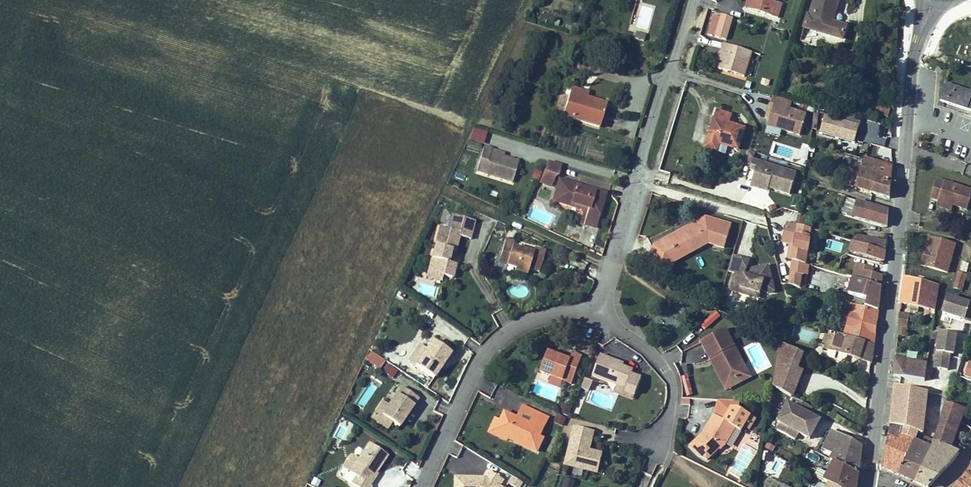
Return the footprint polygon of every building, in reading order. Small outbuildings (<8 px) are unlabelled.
[(750,9),(752,0),(746,0),(744,7),(750,9)] [(750,9),(777,17),(779,10),(772,8),(774,1),(774,0),(752,0),(750,9)] [(804,28),(842,39),(846,27),(831,22),(838,0),(814,0),(810,17),(807,16),(804,28)] [(781,4),(774,1),(772,8),(779,10),(781,4)] [(710,34),(726,39),(732,18),(722,14),(721,18),(715,16),(710,34)] [(636,32),(634,38),(643,41),(645,35),(636,32)] [(743,76),(751,51),(724,43),(721,51),(724,52),(721,61),(719,69),(743,76)] [(748,70),(754,71),(759,54),(753,52),(748,70)] [(946,84),(941,102),(970,112),(970,92),(946,84)] [(569,94),(585,99),(587,94),(570,89),(569,94)] [(606,105),(585,99),(569,94),(564,110),(601,121),(602,116),(606,105)] [(793,102),(772,96),(770,102),(791,108),(793,102)] [(800,137),(807,113),(791,108),(773,103),(768,117),(765,127),(800,137)] [(890,107),(882,105),(880,117),(890,119),(890,107)] [(601,121),(564,110),(562,116),(599,127),(601,121)] [(716,111),(713,119),(727,123),(729,115),(716,111)] [(841,119),(860,124),(862,118),(843,113),(841,119)] [(855,143),(860,125),(824,114),(818,132),(855,143)] [(705,148),(716,151),(718,143),(728,146),(738,149),(744,129),(727,123),(713,119),(705,148)] [(565,150),(569,133),(558,130),(554,147),(565,150)] [(728,146),(718,143),(716,151),(725,154),(728,146)] [(479,160),(487,163),(484,174),(512,183),(518,161),(503,156),(490,153),(491,150),(492,148),(484,146),(479,160)] [(754,153),(747,151),(743,165),(749,167),(755,169),(753,173),(749,189),(766,194),(767,190),(789,197),(796,175),(751,161),(754,153)] [(879,164),(864,159),(863,163),(877,168),(879,164)] [(484,174),(487,163),(479,160),(476,171),(484,174)] [(559,165),(546,161),(538,181),(551,186),(559,165)] [(869,193),(877,168),(863,163),(863,165),(855,163),(853,171),(849,170),(845,185),(869,193)] [(879,164),(877,168),(869,193),(889,199),(892,167),(879,164)] [(931,198),(939,201),(953,205),(966,209),(970,195),(970,192),(937,180),(931,198)] [(552,202),(559,204),(566,183),(558,181),(552,202)] [(572,205),(582,208),(581,211),(580,214),(583,217),(580,227),(594,231),(605,194),(594,191),(593,194),(587,192),(584,188),(581,190),(577,189),(578,186),(566,183),(559,204),(571,208),(572,205)] [(846,199),(842,213),(886,226),(888,212),(846,199)] [(953,205),(939,201),(937,207),(951,211),(953,205)] [(475,221),(452,214),(448,227),(440,225),(430,260),(436,261),(433,273),(443,276),(452,279),(456,265),(449,263),(450,258),(447,257),(447,254),(451,255),(452,251),(455,252),(459,237),(470,240),(475,221)] [(673,272),(676,262),(666,260),(667,255),(678,249),(677,246),(684,242),(688,249),(695,246),(697,250),(708,244),(725,248),(731,226),(706,219),(695,225),(697,228),(690,232),(688,229),(656,246),(651,266),(673,272)] [(789,273),(802,275),(804,265),(809,229),(797,226),(796,225),(787,222),(783,235),(795,239),(791,262),(789,273)] [(795,239),(783,235),(781,242),(789,245),(787,261),(791,262),(795,239)] [(855,236),(853,242),(884,251),(885,242),(855,236)] [(947,272),(950,260),(946,259),(950,243),(932,238),(930,248),(925,247),(920,265),(947,272)] [(840,249),(842,243),(832,241),(830,247),(840,249)] [(667,255),(666,260),(676,262),(697,250),(695,246),(688,249),(684,242),(677,246),(678,249),(667,255)] [(884,251),(853,242),(850,252),(883,261),(884,251)] [(950,243),(946,259),(950,260),(954,244),(950,243)] [(513,249),(514,247),(505,244),(500,261),(508,263),(507,267),(515,270),(514,272),(527,276),(529,271),(540,274),(546,255),(535,251),(533,256),(527,254),(526,257),(522,256),(523,252),(513,249)] [(749,262),(732,257),(728,272),(735,274),(732,286),(740,289),(739,294),(749,297),(751,292),(760,294),(761,291),(768,293),(774,291),(768,266),(752,270),(751,272),(746,271),(749,262)] [(433,273),(436,261),(430,260),(425,278),(441,282),(443,276),(433,273)] [(852,278),(861,281),(880,287),(881,277),(871,273),(872,269),(856,264),(852,278)] [(961,290),(965,276),(958,273),(954,288),(961,290)] [(934,311),(938,286),(904,277),(900,304),(934,311)] [(836,300),(846,303),(852,305),(876,311),(879,294),(859,288),(832,280),(830,289),(838,292),(836,300)] [(861,281),(859,288),(879,294),(880,287),(861,281)] [(727,293),(724,307),(740,310),(743,296),(727,293)] [(970,321),(970,305),(948,297),(943,312),(970,321)] [(872,345),(876,311),(852,305),(843,336),(844,336),(872,345)] [(899,322),(898,327),(906,328),(908,315),(899,314),(897,322),(899,322)] [(747,362),(728,327),(705,340),(714,356),(718,354),(720,357),(723,356),(725,358),(723,362),(728,372),(730,370),(735,378),(745,373),(740,365),(747,362)] [(870,363),(872,345),(844,336),(843,336),(830,332),(828,337),(826,344),(825,349),(870,363)] [(937,369),(947,370),(950,354),(954,352),(956,335),(939,332),(936,352),(939,353),(937,369)] [(451,353),(433,341),(416,367),(434,378),(439,370),(437,368),(442,361),(445,362),(451,353)] [(773,388),(791,397),(801,372),(796,369),(803,354),(780,343),(773,388)] [(824,350),(823,356),(834,359),(836,353),(824,350)] [(380,369),(385,360),(369,351),(363,360),(380,369)] [(570,360),(546,351),(539,372),(571,384),(581,357),(572,353),(570,360)] [(601,356),(593,376),(610,383),(626,389),(625,392),(635,396),(641,379),(632,376),(634,368),(623,364),(622,366),(619,365),(620,362),(601,356)] [(907,378),(912,379),(915,363),(894,360),(892,376),(893,376),(907,378)] [(728,372),(723,374),(730,387),(754,374),(747,362),(740,365),(745,373),(735,378),(730,370),(728,372)] [(924,381),(926,365),(915,363),(912,379),(924,381)] [(393,379),(398,372),(387,365),(382,371),(393,379)] [(891,387),(904,389),(907,378),(893,376),(891,387)] [(419,398),(402,387),(383,416),(392,422),(399,427),(405,419),(403,417),(404,415),(406,416),(419,398)] [(904,389),(891,387),(889,425),(901,429),(917,434),(922,435),(927,395),(904,389)] [(809,407),(791,397),(788,404),(785,402),(775,421),(778,422),(774,429),(792,439),(795,432),(807,438),(817,419),(805,413),(809,407)] [(383,416),(389,406),(382,402),(371,418),(387,428),(392,422),(383,416)] [(559,412),(567,415),(570,407),(562,404),(559,412)] [(535,412),(522,405),(516,417),(517,418),(520,419),(529,424),(535,412)] [(958,454),(949,450),(942,447),(948,431),(953,433),(957,422),(959,423),(963,411),(944,405),(930,449),(916,483),(926,486),(929,486),(954,461),(958,454)] [(708,432),(693,446),(703,456),(710,459),(721,448),(724,450),(731,443),(738,428),(744,430),(746,425),(749,420),(755,423),(758,416),(743,408),(733,408),(727,419),(717,414),(708,432)] [(516,417),(505,412),(500,421),(496,429),(509,435),(507,438),(536,452),(543,439),(539,437),(548,418),(535,412),(529,424),(520,419),(519,423),(515,421),(517,418),(516,417)] [(554,423),(562,426),(565,418),(557,414),(554,423)] [(509,435),(496,429),(500,421),(496,418),(489,432),(506,441),(507,438),(509,435)] [(948,431),(942,447),(949,450),(959,423),(957,422),(953,433),(948,431)] [(589,449),(593,432),(574,427),(565,466),(591,472),(594,462),(600,463),(602,455),(591,452),(589,454),(585,452),(586,448),(589,449)] [(901,430),(889,427),(882,468),(889,472),(894,450),(907,455),(913,443),(900,438),(901,430)] [(913,443),(913,442),(914,443),(917,434),(901,429),(901,430),(900,438),(913,443)] [(829,460),(834,462),(858,474),(861,447),(832,431),(822,449),(832,454),(829,460)] [(930,449),(914,443),(913,442),(913,443),(907,455),(900,470),(898,475),(916,483),(930,449)] [(369,444),(351,473),(358,478),(353,485),(356,486),(372,486),(368,484),(375,473),(376,474),(387,456),(369,444)] [(890,472),(898,475),(900,470),(907,455),(894,450),(889,472),(890,472)] [(598,474),(600,463),(594,462),(591,472),(598,474)] [(834,462),(824,481),(829,483),(836,486),(856,486),(858,474),(834,462)] [(959,483),(964,486),(970,486),(970,470),(959,483)] [(510,483),(497,472),(493,477),(492,477),(492,479),(486,479),(486,477),(458,477),(458,486),(507,486),(510,483)] [(376,474),(375,473),(368,484),(372,486),(379,475),(376,474)] [(575,481),(562,478),(560,486),(573,486),(575,481)]
